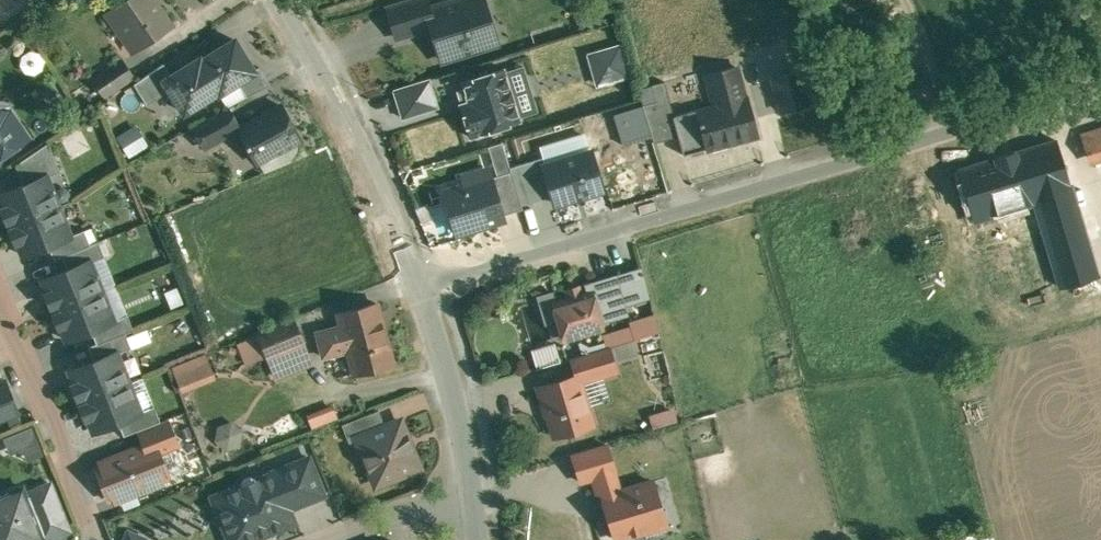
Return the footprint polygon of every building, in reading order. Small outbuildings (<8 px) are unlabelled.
[(155,0),(124,0),(107,12),(118,27),(127,22),(143,46),(172,26),(155,0)] [(389,8),(398,37),(433,26),(427,9),(430,9),(427,0),(414,0),(389,8)] [(427,9),(433,26),(443,59),(491,44),(484,21),(490,19),(484,0),(457,0),(430,9),(427,9)] [(172,76),(164,80),(170,90),(184,112),(218,91),(219,93),(237,82),(255,71),(254,70),(235,39),(201,60),(200,58),(172,76)] [(622,42),(590,51),(599,85),(632,76),(622,42)] [(124,59),(94,79),(105,96),(135,76),(124,59)] [(164,80),(172,76),(164,64),(133,83),(147,104),(170,90),(164,80)] [(519,116),(537,111),(522,65),(505,71),(519,116)] [(806,106),(803,65),(773,67),(776,108),(806,106)] [(259,66),(254,70),(255,71),(237,82),(247,98),(270,84),(259,66)] [(675,115),(673,115),(679,135),(684,154),(757,134),(738,67),(707,75),(712,94),(716,93),(719,103),(675,115)] [(504,68),(461,81),(464,89),(458,91),(462,104),(459,105),(469,137),(520,121),(519,116),(505,71),(504,68)] [(429,79),(394,90),(402,118),(437,107),(429,79)] [(666,81),(653,84),(657,101),(643,104),(655,142),(679,135),(673,115),(675,115),(666,81)] [(283,105),(240,128),(249,144),(247,144),(249,147),(250,146),(258,161),(301,138),(283,105)] [(229,107),(195,126),(206,147),(240,128),(229,107)] [(0,110),(0,154),(27,136),(10,112),(0,110)] [(634,113),(614,121),(621,140),(641,133),(634,113)] [(587,122),(590,133),(612,127),(609,116),(587,122)] [(1092,130),(1098,149),(1100,148),(1100,128),(1092,130)] [(1092,130),(1081,134),(1087,153),(1098,149),(1092,130)] [(1058,140),(960,170),(974,219),(1035,201),(1037,201),(1036,196),(1070,185),(1071,184),(1058,140)] [(49,142),(17,164),(25,184),(47,175),(48,177),(61,171),(49,142)] [(503,142),(488,147),(497,176),(512,171),(503,142)] [(545,165),(544,165),(553,195),(555,204),(602,190),(590,151),(545,165)] [(544,165),(545,165),(543,157),(518,165),(529,203),(553,195),(544,165)] [(466,185),(444,191),(457,233),(503,219),(502,215),(523,208),(512,171),(497,176),(489,178),(486,168),(463,175),(466,185)] [(25,184),(0,194),(5,207),(3,207),(9,222),(11,221),(12,224),(59,206),(48,177),(47,175),(25,184)] [(1070,185),(1036,196),(1037,201),(1035,201),(1063,286),(1097,276),(1070,185)] [(59,206),(12,224),(14,228),(12,228),(17,243),(19,242),(24,255),(49,245),(72,236),(71,235),(59,206)] [(72,236),(49,245),(55,259),(63,256),(91,244),(91,243),(85,229),(71,235),(72,236)] [(91,244),(63,256),(68,269),(91,260),(91,261),(105,256),(99,240),(91,243),(91,244)] [(1011,242),(996,247),(1005,274),(1019,269),(1011,242)] [(68,269),(44,279),(49,292),(47,292),(53,307),(55,306),(56,309),(103,291),(91,261),(91,260),(68,269)] [(611,277),(599,280),(606,304),(618,300),(611,277)] [(588,293),(555,303),(555,305),(556,305),(560,321),(559,322),(557,326),(560,335),(564,337),(565,337),(566,339),(603,327),(602,325),(602,326),(597,308),(619,302),(619,300),(618,300),(606,304),(599,280),(586,284),(588,293)] [(103,291),(56,309),(57,312),(55,313),(61,327),(63,327),(68,340),(92,330),(115,321),(114,319),(103,291)] [(378,303),(340,313),(343,325),(318,332),(324,356),(351,350),(357,373),(394,364),(378,303)] [(653,313),(628,320),(633,338),(659,331),(653,313)] [(115,321),(92,330),(97,343),(89,346),(90,347),(134,329),(128,314),(114,319),(115,321)] [(294,319),(259,332),(276,376),(311,363),(294,319)] [(134,329),(90,347),(95,361),(118,352),(118,353),(132,347),(127,333),(134,330),(134,329)] [(552,343),(527,348),(531,367),(556,362),(552,343)] [(610,346),(572,358),(577,375),(579,375),(581,382),(617,371),(610,346)] [(95,361),(71,370),(76,383),(74,384),(79,398),(81,398),(83,401),(130,382),(118,353),(118,352),(95,361)] [(210,362),(176,375),(182,392),(216,379),(210,362)] [(577,375),(538,387),(543,404),(546,403),(556,435),(593,424),(581,382),(579,375),(577,375)] [(18,411),(6,381),(0,383),(0,418),(18,411)] [(130,382),(83,401),(84,404),(82,404),(88,419),(90,418),(95,431),(119,421),(142,413),(141,411),(130,382)] [(332,405),(307,416),(312,429),(338,418),(332,405)] [(155,406),(141,411),(142,413),(119,421),(125,435),(139,430),(161,421),(155,406)] [(673,407),(649,413),(653,428),(677,422),(673,407)] [(380,409),(343,424),(350,442),(359,439),(359,437),(386,426),(380,409)] [(161,421),(139,430),(145,445),(156,441),(160,452),(179,444),(168,418),(161,421)] [(386,426),(359,437),(359,439),(377,484),(420,467),(402,420),(386,426)] [(212,445),(235,449),(239,426),(216,422),(212,445)] [(206,456),(193,423),(183,427),(196,460),(206,456)] [(6,452),(18,449),(22,461),(39,455),(30,426),(1,435),(6,452)] [(145,445),(101,463),(103,466),(98,468),(110,498),(115,496),(116,499),(163,481),(162,477),(169,475),(160,452),(156,441),(145,445)] [(608,444),(574,454),(582,481),(600,476),(616,471),(608,444)] [(310,457),(272,472),(274,475),(275,474),(289,509),(325,494),(310,457)] [(621,490),(616,471),(600,476),(605,495),(604,496),(617,539),(645,530),(643,523),(664,517),(660,503),(659,500),(664,499),(666,495),(664,486),(660,484),(655,486),(654,481),(621,490)] [(246,479),(244,482),(244,486),(216,497),(233,539),(245,539),(293,521),(289,509),(275,474),(274,475),(257,481),(254,478),(250,477),(246,479)] [(51,485),(26,494),(44,538),(44,539),(69,529),(51,485)] [(0,496),(0,539),(40,539),(44,539),(44,538),(26,494),(23,487),(0,496)] [(946,539),(993,539),(991,531),(946,539)] [(130,532),(126,539),(145,539),(146,538),(130,532)]
